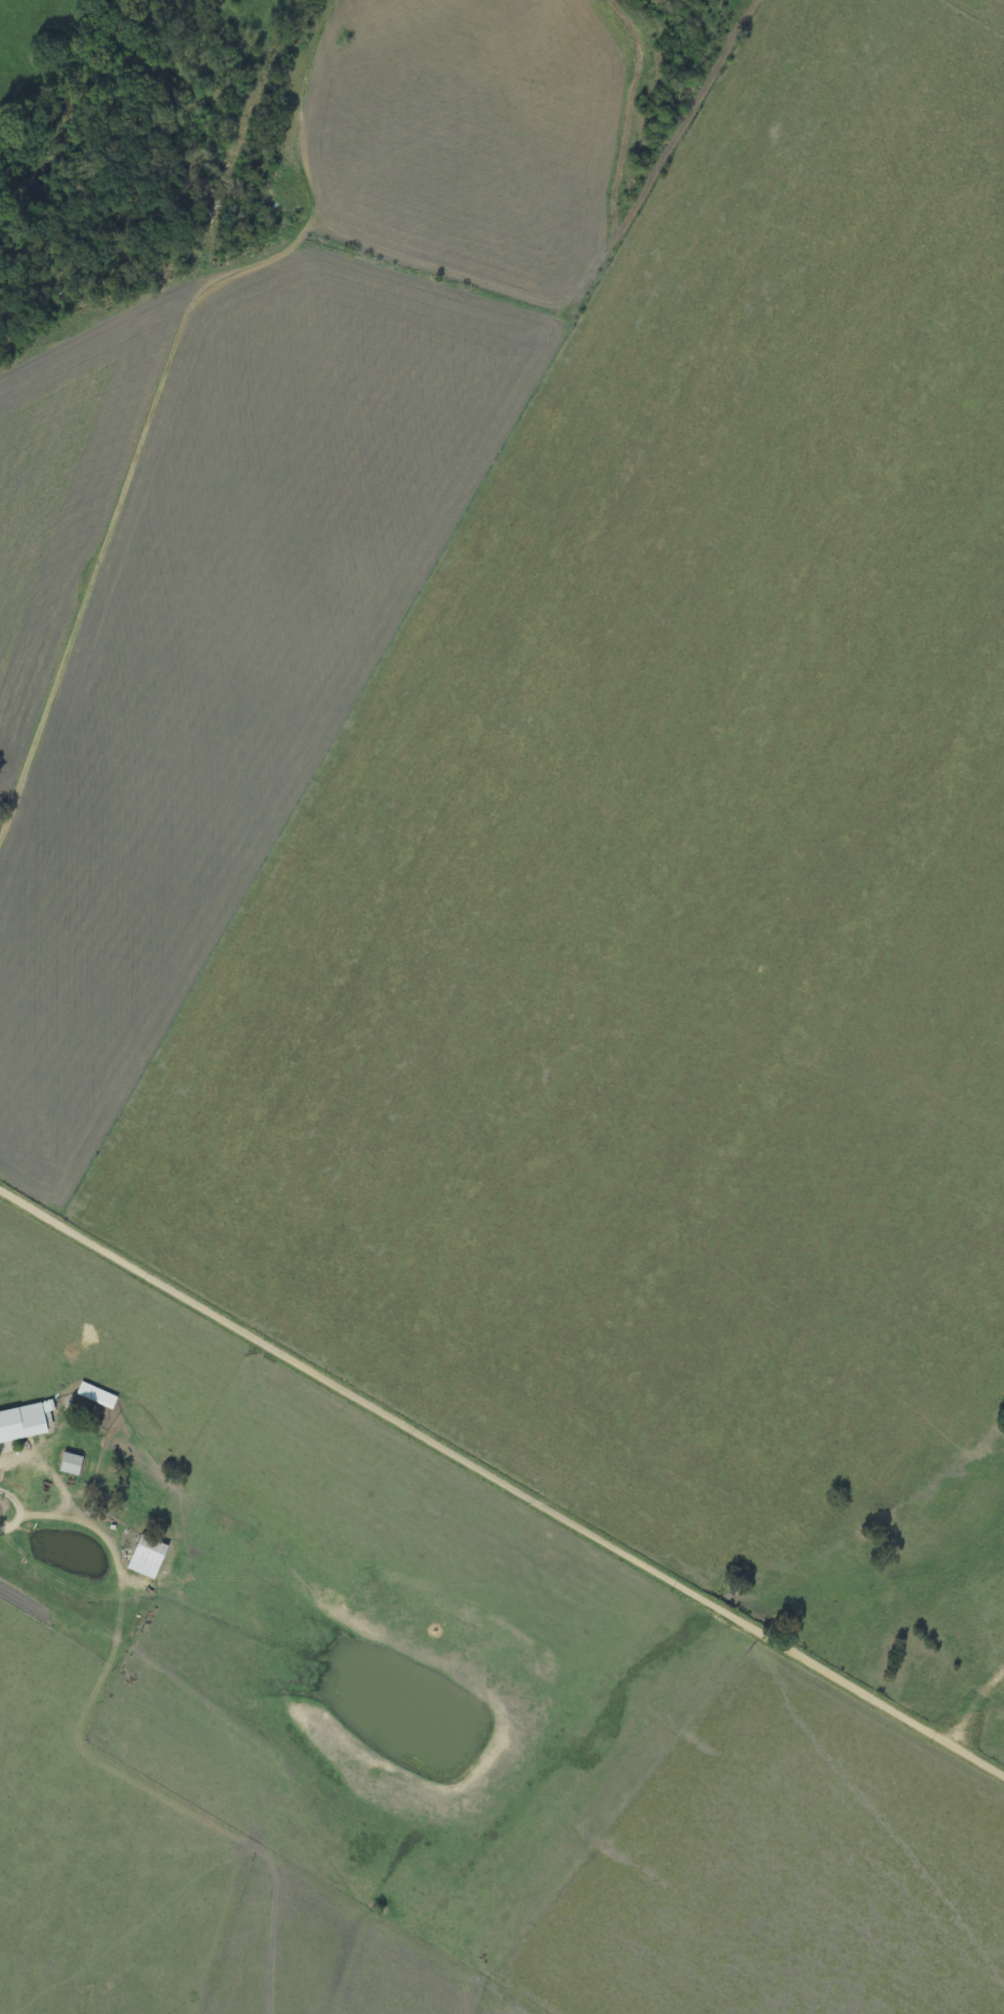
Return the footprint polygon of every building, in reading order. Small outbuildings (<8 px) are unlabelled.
[(78,1395),(115,1410),(120,1397),(84,1382),(78,1395)] [(61,1471),(81,1477),(86,1458),(66,1453),(61,1471)] [(130,1569),(157,1580),(171,1546),(144,1535),(130,1569)]
